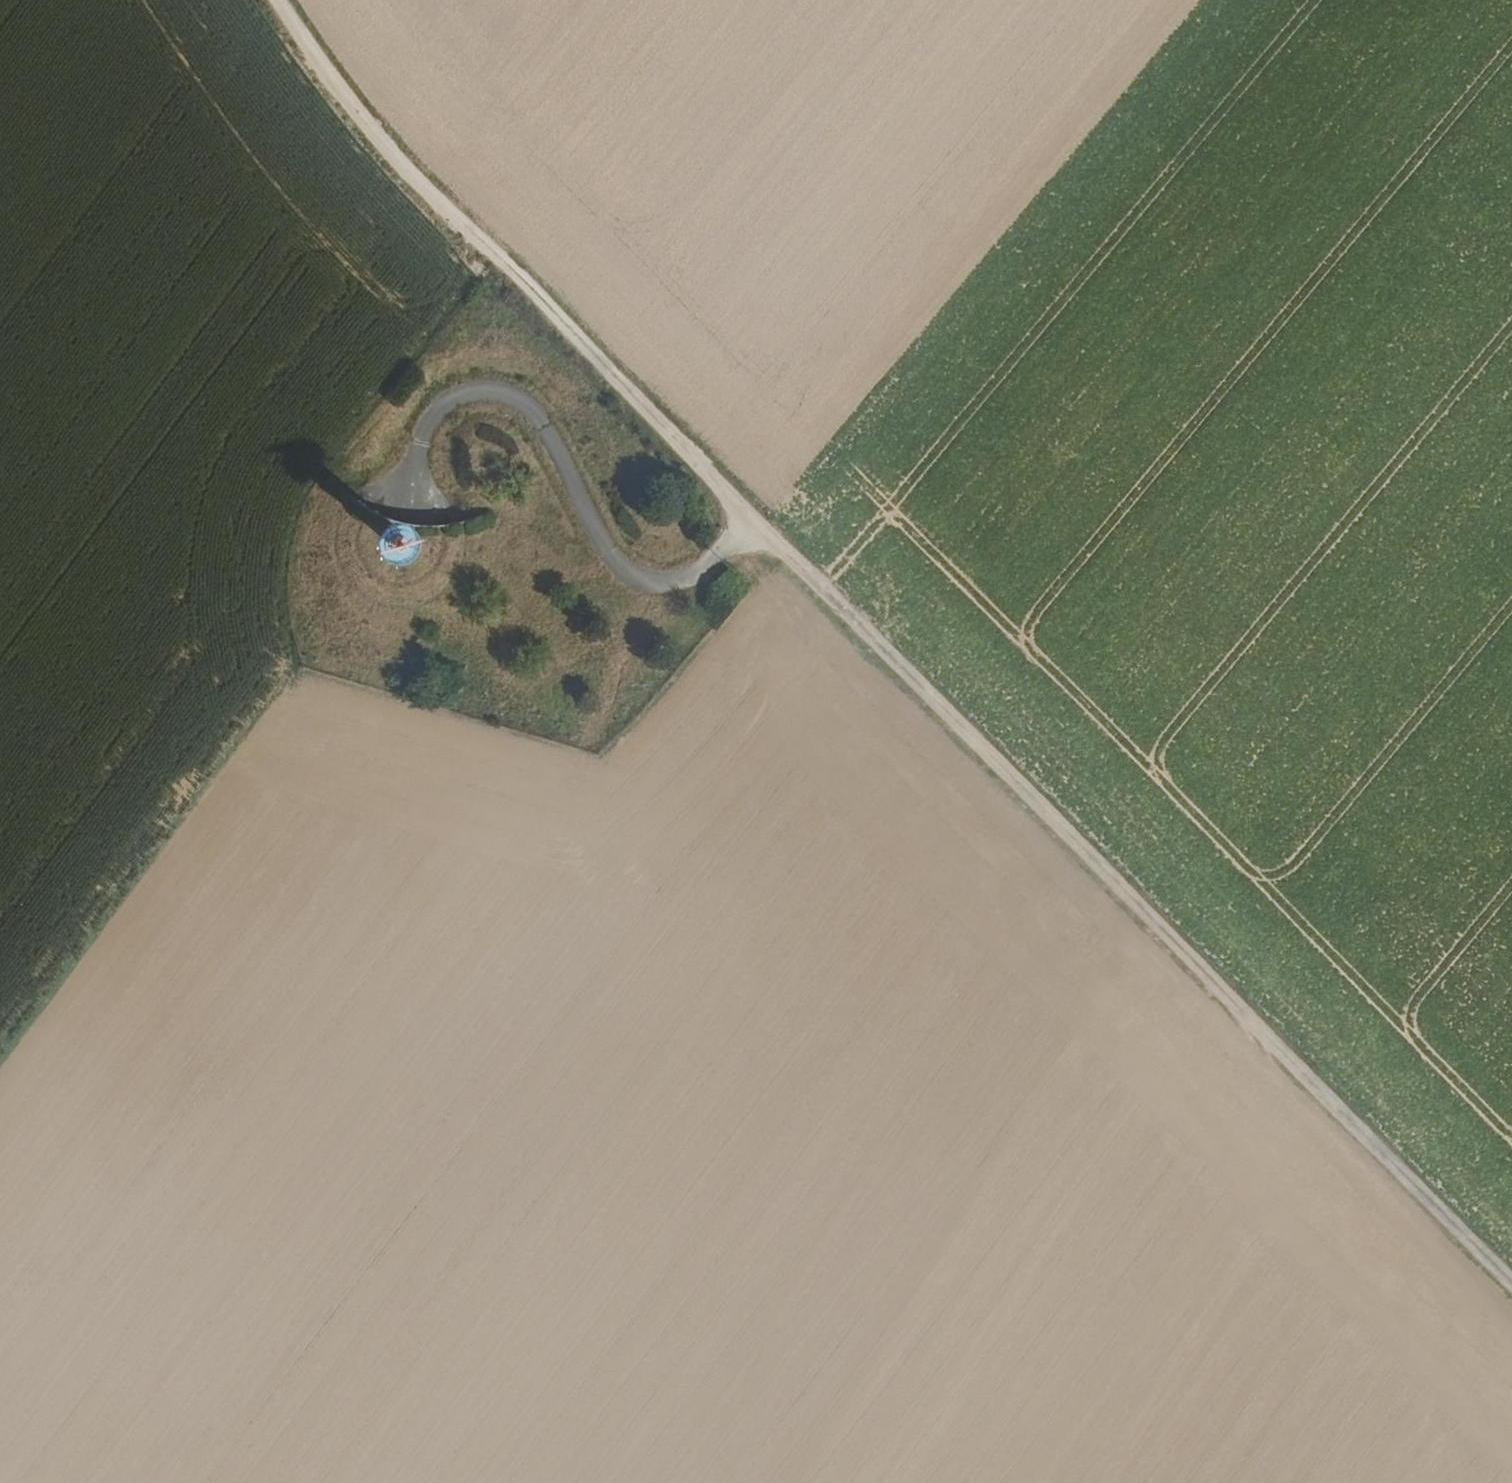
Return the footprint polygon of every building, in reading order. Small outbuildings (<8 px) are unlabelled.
[(418,567),(424,564),(428,558),(430,551),(430,544),(427,537),(423,532),(416,528),(410,527),(403,528),(397,531),(392,536),(389,542),(388,548),(389,555),(392,561),(397,565),(404,568),(411,569),(418,567)]
